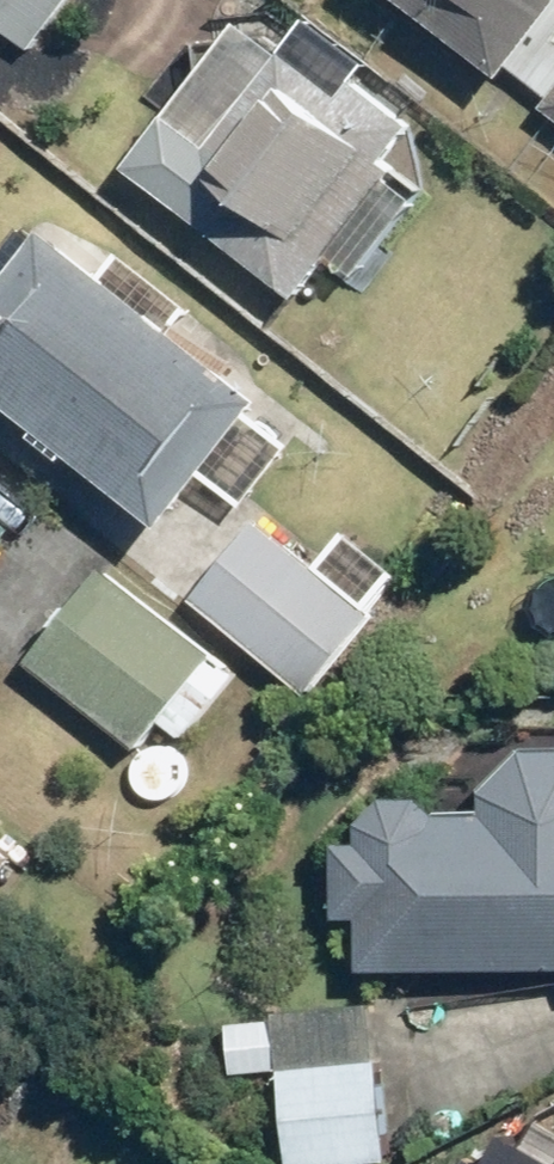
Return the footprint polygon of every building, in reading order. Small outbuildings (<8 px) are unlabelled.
[(8,21),(40,45),(75,0),(0,0),(0,31),(8,21)] [(526,67),(553,30),(553,0),(446,0),(526,67)] [(241,50),(145,162),(303,297),(346,246),(366,263),(429,189),(399,164),(439,117),(369,57),(343,88),(280,34),(256,63),(241,50)] [(78,211),(0,305),(0,370),(26,391),(14,405),(76,456),(92,436),(189,516),(225,473),(256,499),(302,442),(266,412),(288,384),(78,211)] [(29,521),(0,500),(0,559),(29,521)] [(317,559),(380,611),(415,567),(353,516),(317,559)] [(243,670),(115,568),(32,671),(141,758),(174,716),(193,732),(232,683),(243,670)] [(13,647),(0,638),(0,664),(13,647)] [(534,743),(500,793),(380,795),(381,841),(352,841),(354,916),(377,915),(378,967),(553,964),(553,743),(534,743)] [(0,821),(0,887),(32,845),(0,821)] [(398,1155),(393,999),(244,1004),(246,1074),(299,1072),(301,1158),(398,1155)] [(494,1163),(553,1163),(553,1153),(513,1130),(494,1163)]
